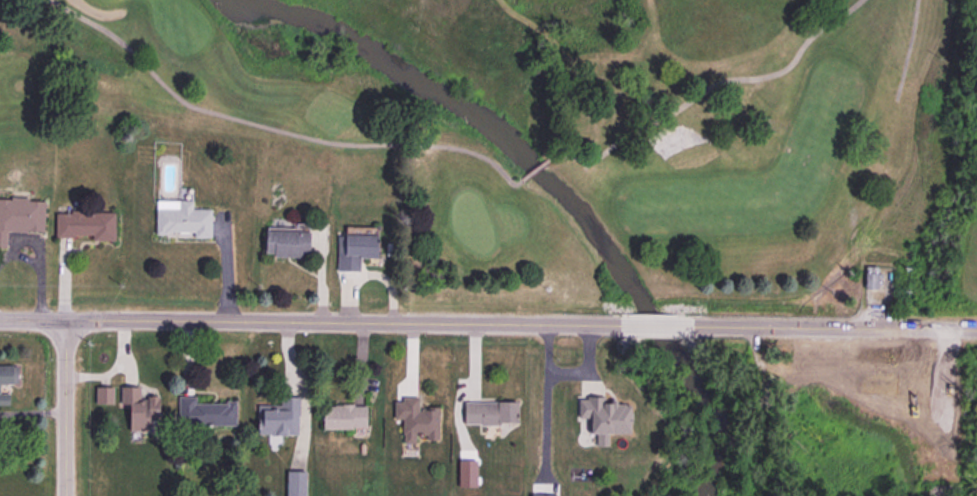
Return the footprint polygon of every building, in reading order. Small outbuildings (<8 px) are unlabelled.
[(209,238),(209,210),(190,210),(190,201),(154,201),(154,238),(209,238)] [(0,202),(0,250),(5,250),(6,233),(43,234),(43,203),(0,202)] [(112,241),(112,214),(54,214),(54,241),(112,241)] [(263,231),(262,257),(306,258),(307,233),(263,231)] [(336,272),(358,273),(358,260),(374,260),(374,233),(337,232),(336,272)] [(877,268),(864,268),(864,291),(877,291),(877,268)] [(16,368),(0,368),(0,387),(16,387),(16,368)] [(93,406),(112,406),(112,389),(93,389),(93,406)] [(126,431),(157,432),(158,398),(138,398),(138,389),(120,389),(120,405),(126,405),(126,431)] [(177,427),(235,427),(235,402),(195,402),(195,398),(177,398),(177,427)] [(296,437),(297,399),(278,398),(278,411),(257,410),(257,436),(296,437)] [(417,400),(392,400),(392,421),(401,421),(401,443),(437,443),(437,411),(417,410),(417,400)] [(629,435),(629,401),(577,401),(576,420),(587,420),(587,435),(596,435),(596,447),(605,447),(605,435),(629,435)] [(462,426),(515,426),(515,403),(462,403),(462,426)] [(320,430),(365,431),(365,407),(321,407),(320,430)] [(304,473),(285,473),(285,495),(304,495),(304,473)]
